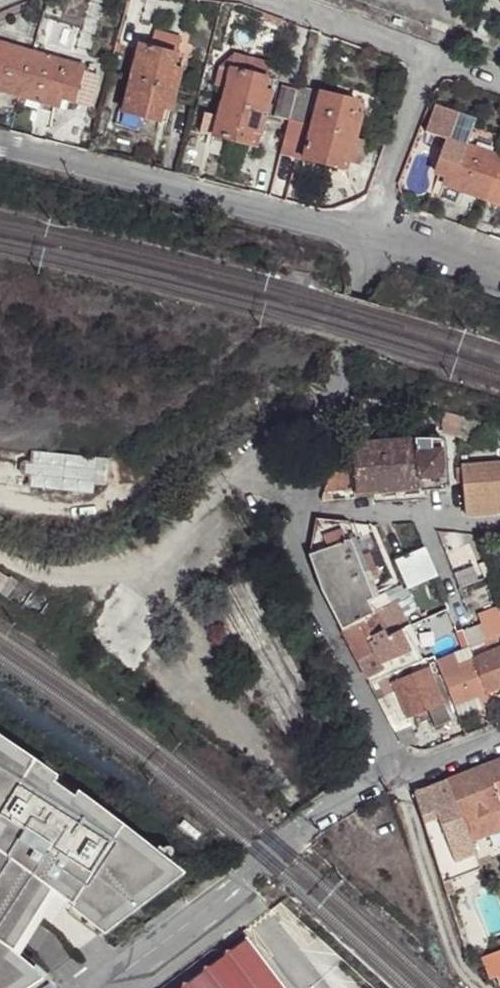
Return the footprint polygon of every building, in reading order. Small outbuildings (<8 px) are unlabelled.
[(472,33),(483,42),(491,32),(481,23),(472,33)] [(160,32),(155,51),(177,56),(182,38),(160,32)] [(0,45),(0,91),(20,97),(32,54),(0,45)] [(142,47),(133,79),(177,91),(182,70),(175,67),(177,56),(155,51),(142,47)] [(58,51),(55,61),(72,65),(75,56),(58,51)] [(55,61),(32,54),(20,97),(58,108),(62,100),(64,93),(74,96),(82,73),(83,70),(83,69),(72,65),(55,61)] [(236,55),(225,68),(232,69),(266,79),(270,64),(236,55)] [(228,87),(232,69),(225,68),(220,86),(228,87)] [(228,87),(224,103),(265,114),(270,93),(265,91),(266,79),(232,69),(228,87)] [(97,78),(82,73),(74,96),(72,104),(88,109),(97,78)] [(177,91),(133,79),(124,113),(159,121),(163,110),(170,112),(177,91)] [(274,81),(266,79),(265,91),(270,93),(274,81)] [(273,116),(288,121),(297,90),(282,86),(273,116)] [(288,121),(313,127),(321,94),(297,88),(297,90),(288,121)] [(72,104),(74,96),(64,93),(62,100),(72,104)] [(321,94),(313,127),(356,138),(361,117),(355,114),(358,103),(321,94)] [(265,114),(224,103),(214,136),(250,146),(254,134),(259,136),(265,114)] [(364,105),(358,103),(355,114),(361,117),(364,105)] [(447,142),(439,168),(449,172),(447,179),(444,186),(485,199),(499,158),(466,146),(475,121),(435,108),(426,136),(447,142)] [(313,127),(288,121),(279,153),(305,159),(313,127)] [(356,138),(313,127),(305,159),(340,169),(344,157),(351,158),(356,138)] [(259,136),(254,134),(250,146),(256,147),(259,136)] [(367,140),(356,138),(351,158),(361,161),(367,140)] [(351,158),(344,157),(340,169),(348,171),(351,158)] [(499,158),(485,199),(499,205),(499,158)] [(449,172),(439,168),(436,175),(447,179),(449,172)] [(350,445),(355,487),(356,491),(447,485),(443,437),(412,436),(350,441),(350,445)] [(337,447),(324,492),(355,487),(350,445),(337,447)] [(31,452),(28,486),(109,492),(112,458),(31,452)] [(463,462),(464,474),(466,499),(499,497),(499,459),(463,462)] [(466,499),(468,512),(499,509),(499,497),(466,499)] [(308,549),(310,554),(352,539),(344,520),(317,518),(308,549)] [(333,612),(343,628),(373,613),(375,612),(387,606),(391,603),(388,594),(385,591),(374,596),(352,539),(310,554),(314,575),(333,612)] [(403,588),(435,578),(425,548),(393,559),(403,588)] [(88,623),(77,637),(127,674),(164,625),(107,582),(80,617),(88,623)] [(399,590),(388,594),(391,603),(404,597),(399,590)] [(399,630),(387,606),(375,612),(387,636),(399,630)] [(488,639),(499,634),(499,606),(488,608),(489,611),(484,614),(486,621),(482,622),(488,639)] [(343,628),(368,677),(400,663),(387,636),(375,612),(373,613),(343,628)] [(488,690),(499,685),(499,646),(474,656),(488,690)] [(436,659),(442,670),(460,662),(455,652),(436,659)] [(479,694),(488,690),(474,656),(460,662),(442,670),(443,671),(448,686),(456,704),(479,694)] [(433,677),(443,671),(442,670),(436,659),(435,657),(371,684),(395,729),(410,719),(409,716),(393,681),(429,667),(433,677)] [(393,681),(409,716),(429,707),(443,701),(439,690),(433,677),(429,667),(393,681)] [(448,712),(457,708),(456,704),(448,686),(439,690),(443,701),(448,712)] [(484,706),(493,702),(492,701),(488,690),(479,694),(484,706)] [(457,708),(460,714),(484,706),(479,694),(456,704),(457,708)] [(443,701),(429,707),(432,716),(437,726),(452,720),(448,712),(443,701)] [(409,716),(410,719),(412,724),(432,716),(429,707),(409,716)] [(403,745),(406,746),(418,738),(412,724),(410,719),(395,729),(403,745)] [(19,983),(43,972),(14,947),(54,886),(106,927),(182,872),(122,824),(79,792),(77,795),(56,780),(58,777),(55,775),(0,736),(0,987),(20,987),(19,983)] [(486,764),(499,802),(499,759),(486,764)] [(448,781),(463,821),(465,820),(478,816),(499,808),(499,802),(486,764),(448,781)] [(448,781),(415,793),(439,869),(453,865),(478,854),(465,820),(463,821),(448,781)] [(249,934),(177,987),(289,987),(249,934)] [(482,958),(491,977),(499,973),(499,951),(482,958)]
